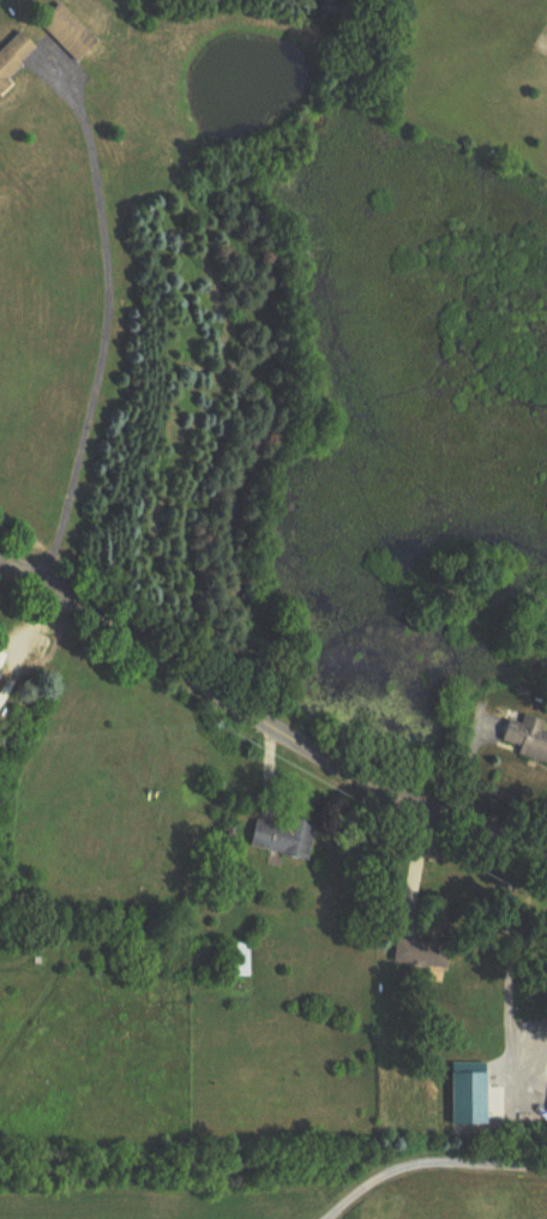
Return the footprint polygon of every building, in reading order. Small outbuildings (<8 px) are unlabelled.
[(13,84),(10,80),(40,49),(23,32),(0,55),(0,97),(13,84)] [(546,764),(546,734),(545,734),(546,727),(546,722),(525,716),(523,725),(509,721),(503,742),(522,748),(519,756),(546,764)] [(259,817),(252,849),(310,861),(317,828),(259,817)] [(396,964),(449,969),(451,946),(398,941),(396,964)] [(251,978),(251,944),(226,944),(226,978),(251,978)]
